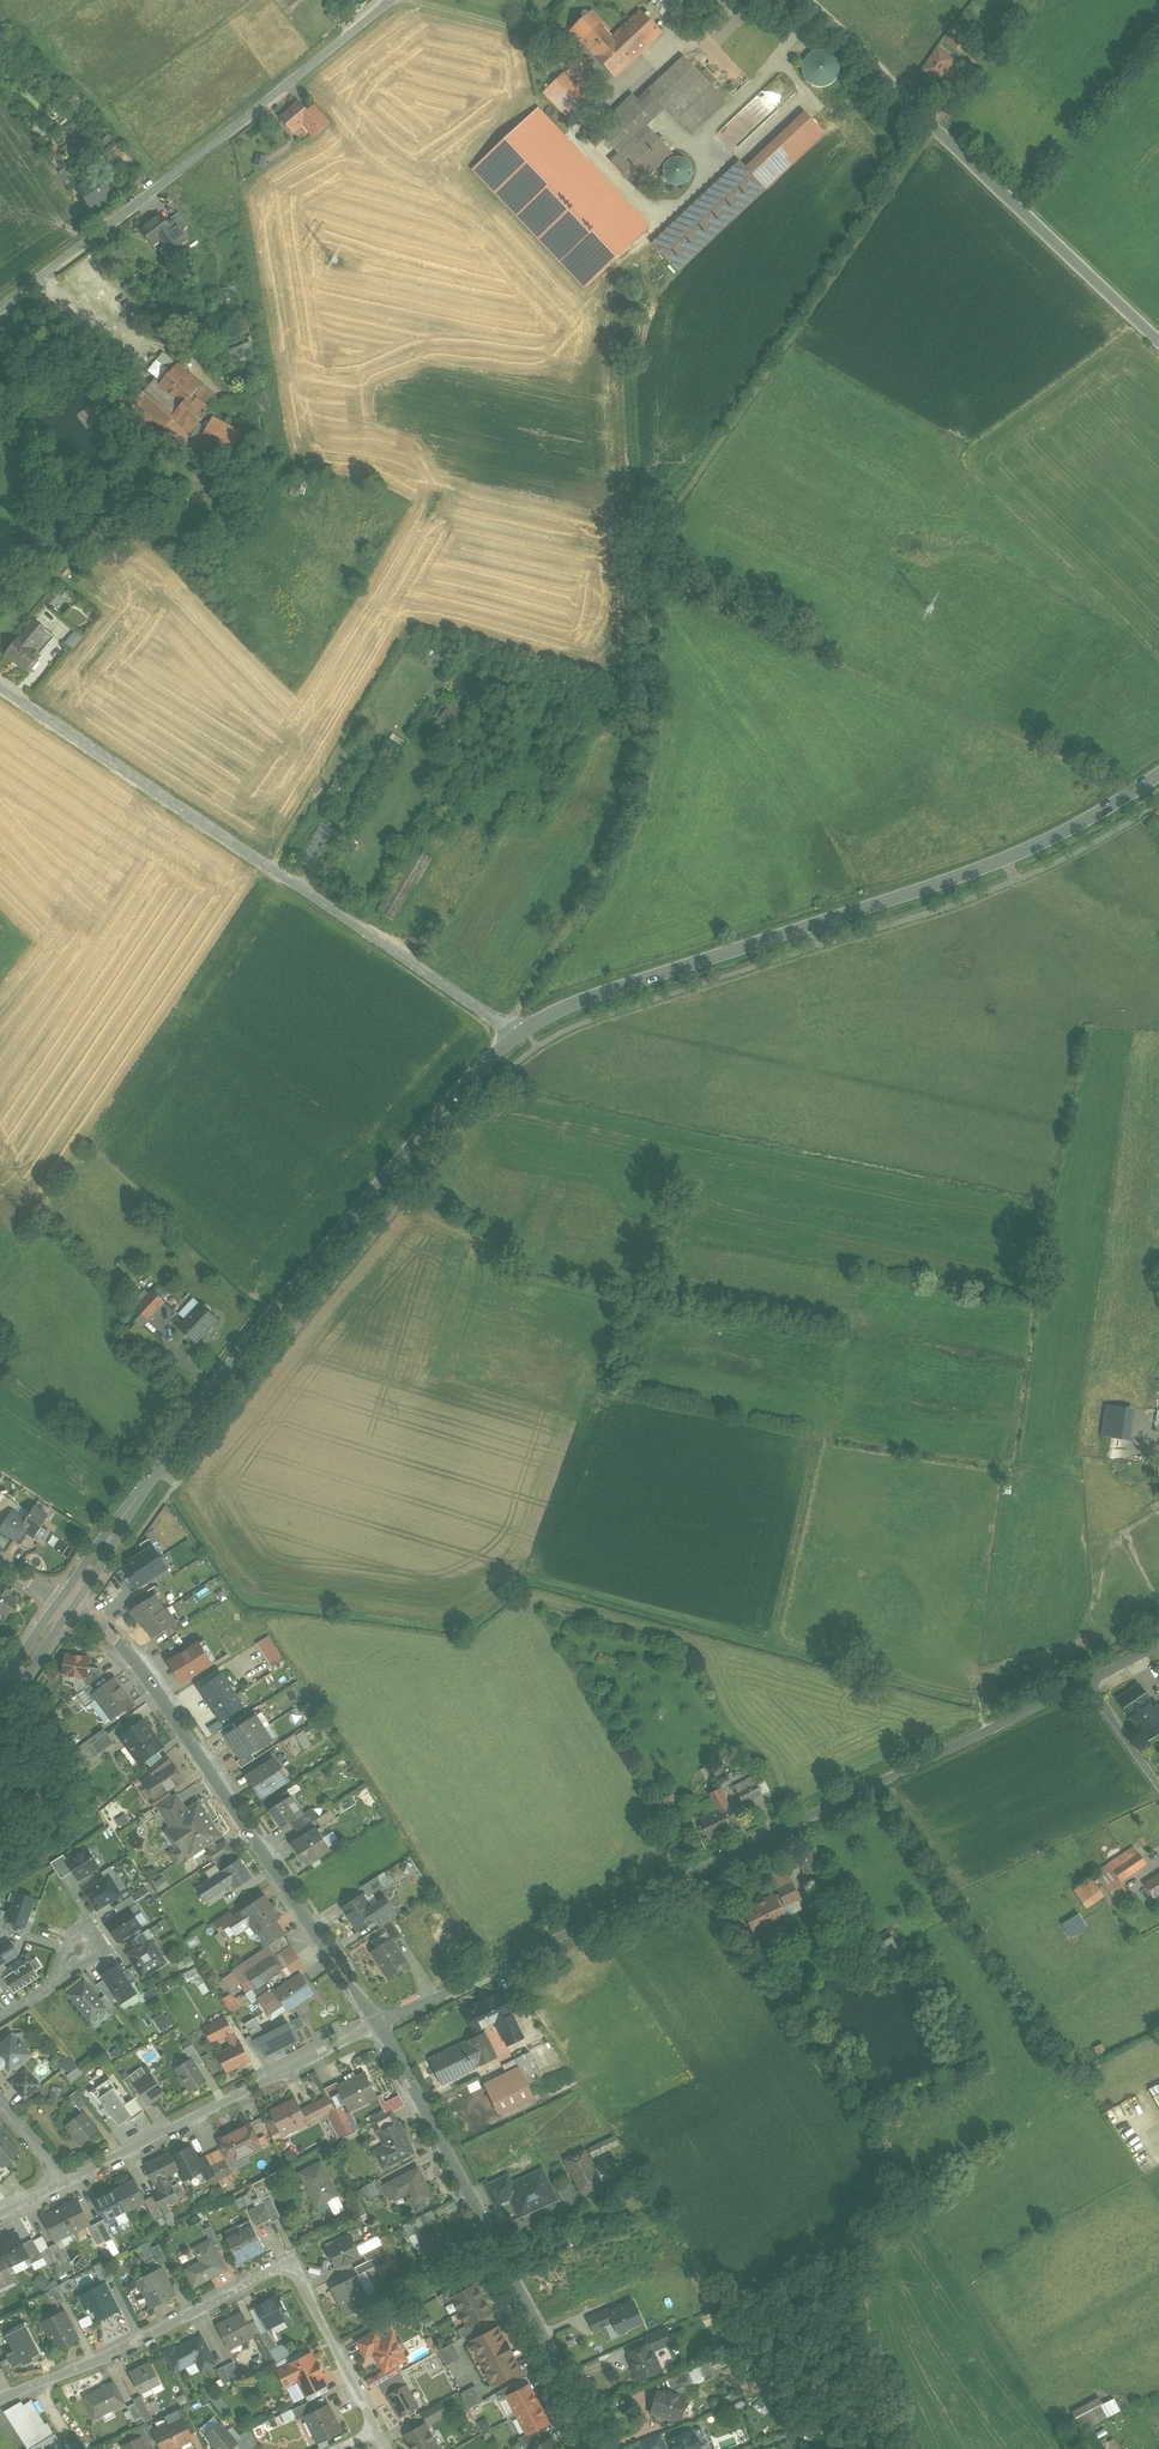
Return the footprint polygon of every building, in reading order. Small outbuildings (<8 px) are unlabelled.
[(642,12),(612,40),(615,43),(598,59),(615,77),(662,33),(642,12)] [(603,24),(593,13),(572,32),(582,43),(583,42),(598,59),(615,43),(612,40),(600,27),(603,24)] [(954,47),(964,31),(954,24),(943,39),(954,47)] [(828,51),(826,51),(821,50),(817,51),(816,51),(813,52),(811,53),(810,54),(808,56),(806,59),(804,61),(803,64),(803,66),(803,69),(803,72),(803,74),(804,75),(805,77),(806,79),(807,80),(808,82),(810,84),(813,85),(816,87),(819,88),(822,88),(825,87),(828,86),(830,86),(833,84),(834,83),(836,81),(838,78),(839,76),(839,75),(840,74),(840,71),(840,69),(840,66),(840,65),(839,63),(839,61),(837,59),(836,56),(834,55),(832,53),(830,52),(828,51)] [(938,50),(922,71),(938,82),(954,61),(938,50)] [(685,57),(649,91),(666,109),(676,119),(711,85),(685,57)] [(592,67),(584,59),(573,70),(581,78),(592,67)] [(566,73),(545,93),(567,115),(587,95),(566,73)] [(711,85),(676,119),(692,136),(727,102),(711,85)] [(649,91),(639,101),(656,119),(666,109),(649,91)] [(639,101),(602,136),(619,154),(647,128),(656,119),(639,101)] [(299,103),(282,118),(294,132),(304,124),(311,118),(308,113),(299,103)] [(329,124),(315,107),(308,113),(311,118),(304,124),(314,136),(329,124)] [(671,153),(647,128),(619,154),(612,160),(636,186),(671,153)] [(255,154),(252,164),(262,167),(265,157),(255,154)] [(673,159),(672,160),(670,161),(668,162),(667,164),(666,166),(665,167),(664,169),(664,171),(664,173),(664,175),(664,176),(665,178),(666,180),(668,183),(670,184),(672,186),(675,187),(679,187),(682,186),(684,186),(686,184),(688,183),(690,181),(691,180),(692,178),(692,176),(693,174),(693,172),(692,170),(692,168),(691,166),(690,164),(688,162),(686,160),(684,159),(682,159),(679,158),(677,158),(675,158),(673,159)] [(741,162),(653,244),(678,271),(766,189),(741,162)] [(78,185),(67,169),(60,173),(71,189),(78,185)] [(99,184),(95,177),(79,188),(93,210),(115,196),(104,180),(99,184)] [(643,233),(649,227),(618,196),(614,196),(614,192),(609,187),(607,189),(613,195),(608,200),(613,204),(605,212),(614,220),(619,220),(619,232),(618,232),(609,241),(614,245),(604,245),(602,248),(623,248),(638,233),(643,233)] [(190,226),(179,213),(172,219),(175,222),(175,221),(183,231),(190,226)] [(161,215),(142,230),(154,245),(162,239),(168,247),(172,244),(176,250),(189,239),(183,231),(175,221),(175,222),(170,226),(161,215)] [(226,344),(228,349),(248,342),(246,337),(226,344)] [(249,344),(223,349),(225,360),(251,356),(249,344)] [(186,366),(183,363),(181,363),(179,365),(178,364),(177,366),(175,364),(173,364),(170,368),(170,370),(171,370),(170,371),(169,373),(168,372),(166,372),(163,375),(164,378),(166,379),(164,381),(162,384),(157,379),(145,393),(174,418),(195,393),(202,385),(185,370),(186,369),(186,366)] [(174,418),(145,393),(136,403),(166,428),(174,418)] [(212,408),(195,393),(174,418),(177,420),(192,433),(212,408)] [(139,431),(136,416),(122,419),(125,434),(139,431)] [(238,435),(215,422),(209,434),(204,443),(216,450),(217,448),(228,453),(238,435)] [(47,630),(35,620),(21,638),(40,655),(56,637),(47,630)] [(72,650),(81,639),(72,632),(63,643),(72,650)] [(21,638),(20,637),(7,653),(15,660),(16,660),(28,670),(40,655),(21,638)] [(452,706),(440,721),(449,728),(461,713),(452,706)] [(384,743),(396,751),(403,742),(391,733),(384,743)] [(351,787),(337,779),(330,791),(344,799),(351,787)] [(347,840),(343,838),(339,846),(342,848),(347,840)] [(154,1291),(129,1318),(136,1324),(141,1328),(165,1302),(154,1291)] [(201,1304),(186,1321),(180,1316),(175,1322),(196,1342),(206,1331),(208,1331),(211,1327),(211,1326),(217,1319),(211,1313),(211,1309),(207,1305),(203,1305),(201,1304)] [(1103,1404),(1100,1436),(1128,1439),(1131,1408),(1103,1404)] [(6,1496),(1,1503),(1,1504),(0,1506),(0,1509),(4,1512),(12,1500),(6,1496)] [(19,1504),(12,1500),(4,1512),(11,1516),(13,1511),(14,1512),(19,1504)] [(35,1507),(27,1520),(22,1528),(29,1533),(36,1537),(49,1515),(35,1507)] [(11,1516),(2,1530),(3,1530),(15,1538),(22,1528),(27,1520),(14,1512),(13,1511),(11,1516)] [(15,1538),(14,1540),(21,1545),(29,1533),(22,1528),(15,1538)] [(127,1574),(123,1576),(127,1583),(131,1580),(137,1589),(155,1578),(159,1584),(172,1575),(169,1569),(154,1545),(153,1545),(149,1539),(140,1545),(144,1551),(128,1561),(130,1564),(123,1568),(127,1574)] [(0,1587),(0,1611),(7,1615),(18,1599),(10,1593),(14,1588),(13,1587),(10,1592),(3,1587),(2,1588),(0,1587)] [(155,1587),(142,1595),(146,1601),(155,1595),(155,1596),(160,1593),(155,1587)] [(146,1601),(132,1610),(142,1625),(144,1624),(163,1612),(162,1611),(158,1605),(160,1604),(155,1596),(155,1595),(146,1601)] [(163,1612),(144,1624),(153,1638),(167,1629),(176,1623),(171,1615),(169,1617),(165,1611),(169,1608),(168,1607),(162,1611),(163,1612)] [(180,1620),(176,1623),(167,1629),(171,1636),(185,1627),(180,1620)] [(269,1635),(257,1643),(272,1667),(284,1659),(269,1635)] [(200,1643),(170,1662),(183,1682),(212,1663),(200,1643)] [(90,1658),(67,1654),(64,1674),(87,1678),(89,1666),(90,1658)] [(100,1668),(89,1666),(87,1678),(86,1682),(89,1686),(91,1684),(105,1674),(100,1668)] [(243,1708),(222,1674),(201,1688),(223,1721),(243,1708)] [(133,1703),(115,1678),(97,1692),(94,1693),(98,1698),(113,1718),(133,1703)] [(1110,1698),(1137,1685),(1133,1678),(1107,1691),(1110,1698)] [(89,1686),(77,1695),(86,1707),(98,1698),(94,1693),(97,1692),(91,1684),(89,1686)] [(1151,1699),(1141,1684),(1122,1697),(1141,1724),(1154,1714),(1146,1703),(1151,1699)] [(49,1727),(60,1719),(55,1712),(44,1719),(49,1727)] [(1141,1724),(1150,1736),(1158,1730),(1158,1716),(1157,1713),(1154,1714),(1141,1724)] [(237,1729),(227,1735),(235,1747),(264,1729),(263,1728),(261,1729),(254,1719),(256,1718),(256,1717),(237,1729)] [(144,1720),(122,1737),(130,1748),(133,1746),(143,1760),(140,1762),(140,1763),(163,1746),(144,1720)] [(233,1723),(219,1732),(223,1738),(227,1735),(237,1729),(233,1723)] [(56,1728),(49,1732),(60,1751),(67,1747),(56,1728)] [(264,1729),(235,1747),(242,1758),(242,1759),(252,1753),(271,1740),(270,1740),(269,1741),(262,1730),(264,1729)] [(108,1732),(91,1744),(99,1754),(115,1742),(108,1732)] [(296,1733),(282,1742),(293,1759),(307,1750),(296,1733)] [(81,1752),(75,1756),(79,1762),(85,1757),(81,1752)] [(252,1753),(242,1759),(242,1758),(237,1761),(242,1768),(256,1759),(252,1753)] [(166,1755),(150,1769),(155,1776),(173,1764),(166,1755)] [(256,1771),(248,1776),(262,1797),(289,1780),(288,1779),(287,1780),(281,1770),(282,1769),(275,1759),(265,1766),(265,1767),(257,1772),(256,1771)] [(155,1776),(148,1780),(147,1786),(151,1791),(153,1792),(157,1797),(168,1790),(184,1779),(174,1763),(155,1776)] [(761,1773),(742,1782),(751,1800),(770,1791),(761,1773)] [(722,1788),(711,1793),(719,1809),(730,1804),(722,1788)] [(168,1790),(157,1797),(152,1800),(156,1807),(172,1796),(168,1790)] [(177,1795),(159,1807),(169,1822),(187,1810),(177,1795)] [(286,1800),(270,1811),(283,1829),(298,1819),(286,1800)] [(187,1810),(169,1822),(184,1845),(175,1851),(177,1854),(174,1856),(178,1862),(186,1857),(187,1857),(191,1855),(192,1855),(209,1844),(209,1845),(222,1836),(199,1802),(187,1810)] [(719,1809),(700,1819),(710,1839),(740,1824),(731,1804),(730,1804),(719,1809)] [(312,1809),(305,1814),(306,1817),(295,1824),(300,1830),(317,1819),(318,1819),(312,1809)] [(318,1819),(317,1819),(322,1828),(337,1818),(332,1810),(318,1819)] [(1,1824),(0,1826),(0,1837),(10,1845),(17,1835),(1,1824)] [(318,1829),(294,1844),(300,1854),(302,1853),(308,1862),(320,1854),(322,1856),(331,1850),(318,1829)] [(226,1842),(212,1851),(217,1859),(231,1850),(226,1842)] [(813,1847),(797,1854),(808,1877),(823,1870),(813,1847)] [(1134,1847),(1109,1864),(1121,1881),(1147,1864),(1139,1852),(1138,1852),(1134,1847)] [(69,1861),(68,1862),(74,1871),(79,1879),(99,1866),(88,1849),(69,1861)] [(62,1879),(74,1871),(68,1862),(69,1861),(64,1855),(51,1863),(62,1879)] [(240,1859),(222,1870),(223,1871),(232,1886),(235,1890),(253,1878),(240,1859)] [(1109,1864),(1096,1872),(1108,1890),(1121,1881),(1109,1864)] [(223,1871),(198,1888),(207,1902),(232,1886),(223,1871)] [(109,1876),(86,1891),(98,1909),(121,1894),(109,1876)] [(1146,1884),(1154,1896),(1158,1893),(1158,1876),(1146,1884)] [(378,1877),(362,1887),(366,1893),(369,1897),(374,1894),(385,1887),(378,1877)] [(1103,1896),(1091,1878),(1075,1889),(1087,1907),(1103,1896)] [(790,1883),(777,1890),(779,1895),(785,1906),(798,1900),(790,1883)] [(380,1903),(374,1894),(369,1897),(366,1893),(363,1895),(372,1909),(380,1903)] [(11,1914),(9,1920),(14,1922),(25,1926),(34,1899),(18,1894),(14,1905),(11,1904),(8,1913),(11,1914)] [(363,1895),(344,1908),(358,1929),(367,1922),(369,1925),(377,1920),(382,1926),(383,1925),(392,1919),(398,1915),(387,1899),(380,1903),(372,1909),(363,1895)] [(773,1897),(743,1911),(754,1933),(784,1919),(779,1909),(785,1906),(779,1895),(773,1897)] [(114,1908),(119,1916),(137,1904),(132,1896),(114,1908)] [(265,1897),(243,1911),(251,1924),(257,1933),(260,1931),(274,1922),(279,1918),(265,1897)] [(119,1916),(107,1923),(118,1941),(141,1926),(133,1913),(140,1909),(137,1904),(119,1916)] [(1087,1928),(1073,1906),(1056,1916),(1069,1938),(1087,1928)] [(14,1922),(9,1920),(11,1914),(8,1913),(0,1910),(0,1911),(0,1927),(11,1931),(14,1922)] [(230,1911),(214,1922),(221,1932),(225,1929),(222,1925),(234,1917),(230,1911)] [(234,1917),(222,1925),(225,1929),(230,1936),(235,1932),(237,1934),(251,1924),(243,1911),(234,1917)] [(392,1919),(383,1925),(392,1939),(394,1937),(397,1941),(403,1937),(392,1919)] [(274,1922),(260,1931),(270,1945),(283,1936),(274,1922)] [(3,1940),(1,1945),(10,1939),(10,1940),(13,1932),(11,1931),(0,1927),(0,1939),(3,1940)] [(150,1929),(136,1938),(141,1946),(152,1939),(155,1944),(158,1942),(150,1929)] [(890,1932),(877,1939),(885,1955),(898,1948),(890,1932)] [(283,1936),(270,1945),(275,1955),(277,1957),(291,1948),(283,1936)] [(0,1946),(0,1973),(2,1972),(8,1968),(4,1962),(18,1953),(16,1949),(18,1942),(10,1940),(10,1939),(1,1945),(0,1946)] [(141,1946),(129,1954),(144,1977),(161,1966),(157,1961),(158,1960),(163,1957),(155,1944),(152,1939),(141,1946)] [(394,1942),(385,1948),(383,1945),(373,1952),(389,1979),(409,1966),(394,1942)] [(270,1945),(240,1965),(253,1983),(261,1996),(275,1991),(276,1990),(268,1979),(282,1971),(273,1957),(275,1955),(270,1945)] [(289,1981),(301,1973),(305,1970),(291,1948),(277,1957),(275,1955),(273,1957),(282,1971),(289,1981)] [(6,1977),(5,1978),(11,1987),(15,1993),(41,1976),(31,1961),(6,1977)] [(240,1965),(224,1979),(237,1998),(247,1992),(244,1988),(253,1983),(240,1965)] [(111,1972),(104,1977),(106,1979),(117,1997),(120,2002),(127,1997),(128,1999),(136,1993),(119,1966),(111,1971),(111,1972)] [(183,1974),(186,1979),(196,1973),(193,1968),(183,1974)] [(282,1971),(268,1979),(276,1990),(275,1991),(287,2009),(288,2011),(299,2003),(299,2002),(305,1998),(305,1999),(314,1993),(301,1973),(289,1981),(282,1971)] [(11,1987),(5,1978),(6,1977),(2,1972),(0,1973),(0,1994),(11,1987)] [(106,1979),(97,1985),(106,1995),(111,2001),(117,1997),(106,1979)] [(100,2000),(86,1982),(71,1994),(92,2020),(99,2015),(101,2014),(107,2009),(107,2008),(100,2000)] [(275,1991),(261,1996),(258,1998),(272,2019),(287,2009),(275,1991)] [(493,1997),(480,2003),(480,2005),(477,2006),(473,2005),(469,2007),(468,2010),(466,2012),(475,2031),(496,2020),(508,2045),(509,2044),(523,2038),(511,2013),(512,2013),(502,1994),(493,1998),(493,1997)] [(111,2001),(106,1995),(100,2000),(107,2008),(107,2009),(109,2011),(115,2006),(111,2001)] [(230,1996),(224,1999),(232,2011),(237,2008),(230,1996)] [(165,2012),(153,2017),(158,2031),(170,2026),(165,2012)] [(227,2017),(205,2028),(212,2043),(227,2036),(234,2032),(235,2032),(227,2017)] [(255,2018),(245,2024),(252,2035),(262,2051),(265,2055),(297,2039),(289,2024),(267,2035),(255,2018)] [(301,2018),(294,2022),(297,2028),(304,2025),(301,2018)] [(331,2038),(343,2032),(338,2021),(326,2027),(331,2038)] [(13,2032),(0,2044),(0,2061),(10,2073),(32,2054),(13,2032)] [(234,2032),(227,2036),(232,2047),(218,2054),(227,2072),(251,2061),(242,2042),(240,2043),(234,2032)] [(466,2042),(430,2059),(442,2085),(478,2067),(498,2058),(485,2032),(466,2042)] [(262,2051),(252,2035),(246,2039),(256,2055),(262,2051)] [(205,2063),(193,2045),(185,2050),(192,2059),(197,2067),(205,2063)] [(530,2052),(515,2059),(519,2067),(521,2071),(527,2084),(542,2077),(530,2052)] [(58,2054),(52,2064),(69,2074),(75,2064),(58,2054)] [(197,2067),(192,2059),(178,2068),(182,2075),(181,2078),(185,2083),(187,2084),(192,2091),(206,2081),(197,2067)] [(515,2059),(503,2065),(507,2073),(519,2067),(515,2059)] [(70,2082),(81,2073),(75,2066),(65,2076),(70,2082)] [(519,2067),(507,2073),(509,2077),(521,2071),(519,2067)] [(28,2071),(13,2083),(26,2098),(40,2085),(28,2071)] [(507,2073),(485,2083),(499,2113),(533,2097),(527,2084),(521,2071),(509,2077),(507,2073)] [(366,2073),(356,2078),(356,2079),(350,2082),(350,2081),(339,2087),(351,2111),(378,2097),(366,2073)] [(165,2093),(152,2074),(148,2076),(146,2076),(140,2080),(139,2082),(136,2084),(141,2092),(149,2104),(165,2093)] [(136,2084),(131,2076),(124,2081),(135,2096),(141,2092),(136,2084)] [(118,2089),(110,2079),(96,2089),(102,2097),(97,2100),(104,2109),(103,2109),(109,2118),(111,2116),(119,2126),(126,2121),(135,2115),(127,2103),(123,2097),(125,2095),(120,2088),(118,2089)] [(465,2086),(469,2093),(480,2088),(476,2080),(465,2086)] [(88,2104),(77,2091),(70,2097),(81,2110),(88,2104)] [(352,2118),(340,2096),(332,2100),(337,2109),(344,2122),(352,2118)] [(330,2097),(319,2102),(325,2115),(330,2113),(337,2109),(332,2100),(330,2097)] [(145,2111),(135,2098),(127,2103),(135,2115),(126,2121),(128,2123),(145,2111)] [(296,2100),(273,2112),(273,2111),(272,2111),(284,2135),(285,2135),(283,2132),(307,2120),(309,2123),(297,2099),(296,2099),(296,2100)] [(319,2102),(307,2108),(314,2121),(325,2115),(319,2102)] [(344,2122),(337,2109),(330,2113),(343,2139),(350,2135),(344,2122)] [(84,2112),(69,2124),(75,2131),(73,2133),(82,2144),(99,2131),(84,2112)] [(393,2113),(375,2122),(381,2133),(398,2124),(393,2113)] [(358,2131),(352,2118),(344,2122),(350,2135),(358,2131)] [(250,2123),(220,2139),(230,2158),(244,2151),(247,2156),(262,2148),(250,2123)] [(414,2153),(399,2123),(398,2124),(381,2133),(380,2133),(389,2149),(378,2155),(385,2168),(414,2153)] [(0,2130),(0,2160),(2,2163),(5,2166),(6,2165),(20,2152),(0,2130)] [(616,2136),(590,2149),(594,2156),(619,2143),(616,2136)] [(198,2160),(192,2147),(173,2156),(180,2170),(185,2180),(203,2171),(204,2171),(198,2160)] [(585,2151),(568,2160),(574,2173),(575,2172),(579,2180),(578,2181),(583,2191),(601,2183),(585,2151)] [(171,2152),(148,2164),(157,2182),(162,2192),(173,2187),(171,2182),(176,2179),(173,2173),(180,2170),(173,2156),(171,2152)] [(213,2167),(207,2156),(198,2160),(204,2171),(203,2171),(208,2180),(217,2175),(213,2167)] [(226,2160),(213,2167),(217,2175),(220,2180),(232,2174),(226,2160)] [(2,2163),(0,2165),(0,2180),(2,2182),(13,2173),(6,2165),(5,2166),(2,2163)] [(322,2163),(301,2174),(319,2207),(329,2202),(337,2216),(347,2211),(339,2197),(322,2163)] [(425,2184),(418,2169),(385,2186),(387,2191),(386,2192),(390,2199),(406,2191),(414,2207),(425,2202),(434,2197),(426,2183),(425,2184)] [(513,2185),(508,2187),(513,2196),(521,2215),(522,2215),(525,2215),(532,2212),(533,2210),(556,2199),(543,2171),(513,2185)] [(270,2177),(254,2185),(264,2204),(266,2208),(275,2204),(271,2196),(277,2192),(270,2177)] [(509,2177),(489,2186),(497,2203),(513,2196),(508,2187),(513,2185),(509,2177)] [(381,2178),(364,2187),(371,2200),(386,2192),(387,2191),(385,2186),(381,2178)] [(617,2180),(598,2189),(602,2196),(620,2187),(617,2180)] [(136,2181),(116,2190),(127,2212),(146,2202),(147,2202),(146,2200),(136,2181)] [(162,2192),(154,2196),(161,2208),(179,2198),(173,2186),(173,2187),(162,2192)] [(116,2190),(97,2200),(108,2221),(118,2216),(123,2228),(132,2223),(134,2228),(135,2227),(127,2212),(116,2190)] [(233,2200),(237,2208),(251,2201),(247,2193),(233,2200)] [(154,2196),(146,2200),(147,2202),(146,2202),(155,2219),(164,2215),(161,2208),(154,2196)] [(90,2223),(78,2200),(62,2208),(74,2231),(90,2223)] [(425,2202),(414,2207),(416,2212),(427,2206),(425,2202)] [(264,2204),(250,2211),(258,2225),(271,2218),(266,2208),(264,2204)] [(275,2204),(266,2208),(271,2218),(273,2223),(282,2219),(275,2204)] [(62,2208),(45,2216),(57,2240),(74,2231),(62,2208)] [(433,2211),(404,2226),(410,2237),(410,2236),(417,2233),(417,2232),(439,2221),(433,2211)] [(121,2253),(104,2220),(97,2223),(104,2236),(106,2240),(114,2257),(121,2253)] [(243,2233),(228,2240),(240,2263),(260,2253),(257,2247),(263,2244),(251,2220),(239,2226),(243,2233)] [(439,2221),(417,2232),(417,2233),(410,2236),(416,2248),(423,2244),(435,2269),(450,2261),(450,2260),(457,2256),(446,2233),(440,2221),(439,2221)] [(97,2223),(90,2227),(99,2244),(106,2240),(104,2236),(97,2223)] [(225,2248),(213,2226),(206,2229),(212,2241),(213,2240),(218,2252),(225,2248)] [(0,2243),(0,2247),(4,2255),(9,2266),(29,2257),(30,2256),(24,2244),(19,2234),(0,2243)] [(345,2240),(341,2239),(338,2241),(336,2244),(328,2248),(338,2268),(345,2264),(346,2264),(350,2263),(350,2261),(361,2256),(352,2236),(345,2240)] [(34,2239),(24,2244),(30,2256),(29,2257),(32,2264),(45,2258),(34,2239)] [(212,2241),(198,2248),(201,2254),(200,2255),(201,2257),(202,2257),(204,2262),(187,2270),(195,2287),(228,2270),(218,2252),(213,2240),(212,2241)] [(147,2242),(138,2246),(142,2257),(151,2253),(147,2242)] [(68,2260),(59,2243),(51,2247),(60,2264),(68,2260)] [(161,2244),(152,2248),(160,2265),(169,2261),(161,2244)] [(384,2244),(365,2254),(368,2261),(374,2259),(388,2252),(384,2244)] [(0,2257),(0,2287),(7,2284),(6,2281),(14,2277),(9,2266),(4,2255),(3,2255),(3,2256),(0,2257)] [(368,2261),(356,2268),(360,2276),(378,2266),(374,2259),(368,2261)] [(107,2261),(95,2267),(104,2284),(106,2283),(106,2284),(116,2278),(107,2261)] [(162,2268),(139,2279),(153,2307),(176,2296),(162,2268)] [(37,2275),(33,2283),(45,2290),(49,2282),(37,2275)] [(356,2277),(333,2289),(347,2317),(370,2305),(356,2277)] [(71,2280),(61,2285),(65,2294),(75,2289),(71,2280)] [(104,2284),(80,2296),(90,2314),(98,2310),(103,2319),(120,2311),(106,2284),(106,2283),(104,2284)] [(61,2285),(51,2290),(59,2305),(69,2300),(65,2294),(61,2285)] [(463,2293),(453,2298),(454,2298),(461,2312),(484,2299),(477,2285),(463,2293)] [(459,2286),(440,2296),(444,2304),(454,2298),(453,2298),(463,2293),(459,2286)] [(277,2298),(258,2308),(258,2307),(256,2308),(267,2329),(289,2318),(278,2296),(277,2297),(277,2298)] [(484,2299),(461,2312),(468,2325),(469,2326),(478,2321),(492,2313),(484,2299)] [(633,2302),(610,2312),(614,2321),(619,2331),(641,2321),(633,2302)] [(595,2329),(614,2321),(610,2312),(609,2308),(590,2317),(595,2329)] [(65,2312),(44,2322),(58,2350),(79,2340),(65,2312)] [(244,2314),(233,2319),(234,2320),(220,2326),(219,2326),(218,2326),(229,2348),(231,2348),(230,2346),(244,2339),(245,2341),(255,2336),(244,2314)] [(87,2315),(77,2320),(81,2329),(91,2324),(87,2315)] [(468,2325),(459,2330),(463,2338),(481,2328),(478,2321),(469,2326),(468,2325)] [(15,2352),(9,2355),(14,2366),(21,2363),(23,2366),(34,2360),(32,2357),(41,2353),(28,2325),(7,2335),(15,2352)] [(507,2343),(499,2327),(472,2341),(495,2385),(521,2371),(514,2356),(514,2355),(508,2342),(507,2343)] [(672,2343),(666,2329),(647,2337),(650,2344),(653,2351),(672,2343)] [(271,2330),(263,2334),(271,2351),(280,2347),(271,2330)] [(377,2331),(358,2342),(366,2357),(376,2352),(385,2346),(382,2340),(377,2331)] [(392,2334),(382,2340),(385,2346),(376,2352),(386,2370),(395,2366),(397,2366),(403,2363),(405,2357),(402,2352),(403,2351),(404,2348),(401,2344),(398,2343),(397,2343),(392,2334)] [(202,2337),(176,2350),(174,2347),(166,2351),(167,2353),(165,2354),(174,2372),(198,2360),(203,2371),(216,2364),(202,2337)] [(454,2343),(439,2351),(448,2366),(462,2358),(454,2343)] [(650,2344),(630,2353),(636,2367),(635,2368),(640,2379),(653,2374),(655,2374),(661,2371),(662,2368),(659,2361),(658,2360),(653,2351),(650,2344)] [(312,2354),(280,2370),(287,2385),(298,2380),(301,2386),(323,2375),(324,2375),(318,2363),(316,2363),(312,2354)] [(150,2363),(132,2373),(131,2372),(130,2373),(141,2392),(153,2386),(151,2383),(160,2379),(151,2362),(150,2362),(150,2363)] [(242,2377),(235,2362),(225,2367),(233,2381),(242,2377)] [(225,2367),(218,2370),(225,2385),(233,2381),(225,2367)] [(688,2371),(668,2379),(673,2390),(686,2385),(687,2387),(694,2384),(688,2371)] [(402,2372),(389,2379),(392,2386),(383,2391),(387,2398),(390,2396),(407,2387),(409,2386),(402,2372)] [(323,2375),(301,2386),(306,2395),(327,2384),(323,2375)] [(114,2382),(85,2397),(96,2420),(105,2416),(103,2412),(111,2408),(112,2411),(126,2405),(114,2382)] [(515,2383),(496,2393),(500,2401),(509,2396),(508,2396),(519,2391),(515,2383)] [(476,2385),(462,2394),(470,2408),(484,2400),(476,2385)] [(519,2391),(508,2396),(509,2396),(518,2415),(540,2404),(530,2385),(519,2391)] [(673,2390),(664,2394),(659,2392),(657,2397),(654,2396),(651,2397),(650,2401),(652,2404),(655,2405),(652,2413),(656,2414),(656,2417),(657,2420),(662,2422),(665,2420),(666,2417),(673,2419),(683,2415),(688,2396),(685,2395),(687,2387),(686,2385),(673,2390)] [(407,2387),(390,2396),(401,2416),(401,2417),(419,2407),(418,2406),(407,2387)] [(142,2395),(134,2399),(136,2403),(143,2417),(151,2413),(142,2395)] [(1099,2398),(1073,2412),(1082,2429),(1108,2416),(1102,2405),(1099,2398)] [(1115,2398),(1102,2405),(1108,2416),(1121,2410),(1115,2398)] [(313,2400),(293,2409),(299,2421),(307,2417),(307,2416),(318,2411),(313,2400)] [(441,2402),(424,2412),(424,2413),(429,2423),(448,2413),(442,2403),(441,2402)] [(21,2403),(7,2412),(30,2448),(31,2448),(45,2440),(34,2423),(21,2403)] [(143,2417),(136,2403),(128,2407),(136,2421),(143,2417)] [(540,2404),(518,2415),(528,2434),(538,2429),(550,2423),(540,2404)] [(318,2411),(307,2416),(307,2417),(320,2442),(341,2431),(329,2405),(318,2411)] [(193,2421),(187,2408),(179,2411),(183,2418),(187,2424),(193,2421)] [(183,2418),(170,2424),(180,2446),(194,2439),(187,2424),(183,2418)] [(50,2437),(39,2420),(34,2423),(45,2440),(50,2437)] [(156,2431),(153,2424),(146,2427),(150,2437),(152,2441),(159,2438),(155,2431),(156,2431)] [(155,2431),(159,2438),(164,2448),(174,2448),(180,2446),(170,2424),(156,2431),(155,2431)] [(238,2443),(222,2424),(208,2435),(220,2448),(231,2448),(238,2443)] [(407,2435),(412,2443),(410,2443),(413,2448),(438,2448),(439,2448),(426,2425),(407,2435)] [(146,2427),(139,2430),(142,2437),(144,2440),(150,2437),(146,2427)] [(538,2429),(528,2434),(519,2438),(523,2447),(536,2440),(542,2436),(538,2429)] [(672,2439),(675,2448),(699,2448),(698,2446),(701,2445),(698,2437),(695,2439),(692,2431),(672,2439)] [(644,2441),(647,2448),(664,2448),(666,2448),(661,2435),(644,2441)] [(126,2445),(124,2446),(125,2448),(148,2448),(144,2440),(142,2437),(138,2439),(126,2445)] [(150,2437),(144,2440),(148,2448),(156,2448),(152,2441),(150,2437)] [(48,2443),(52,2448),(56,2448),(62,2446),(57,2438),(48,2443)] [(534,2448),(559,2448),(553,2439),(540,2446),(534,2448)] [(1104,2444),(1106,2448),(1120,2448),(1114,2439),(1104,2444)] [(520,2448),(534,2448),(540,2446),(536,2440),(523,2447),(520,2448)]
